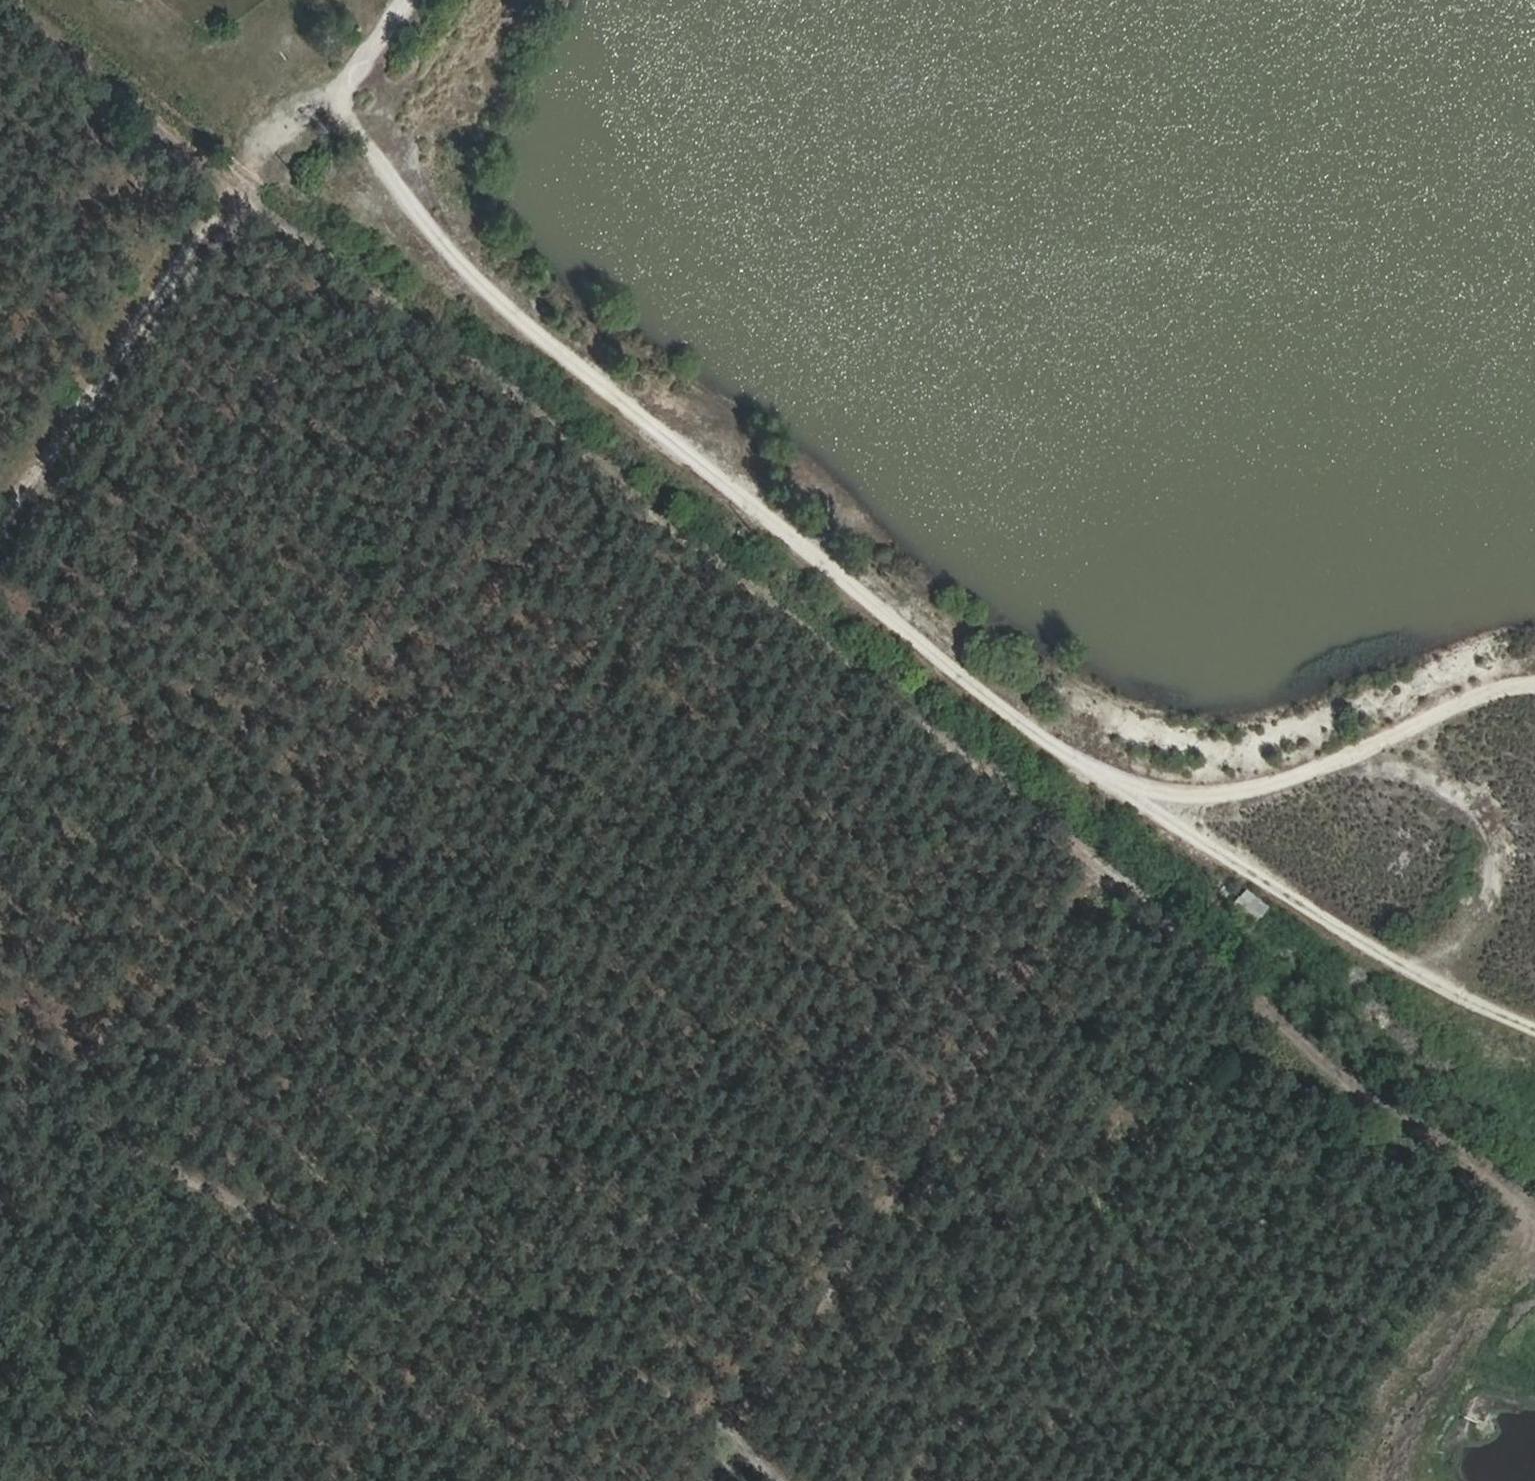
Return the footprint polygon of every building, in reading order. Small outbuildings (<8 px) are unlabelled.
[(1261,922),(1272,907),(1248,889),(1237,904),(1261,922)]
